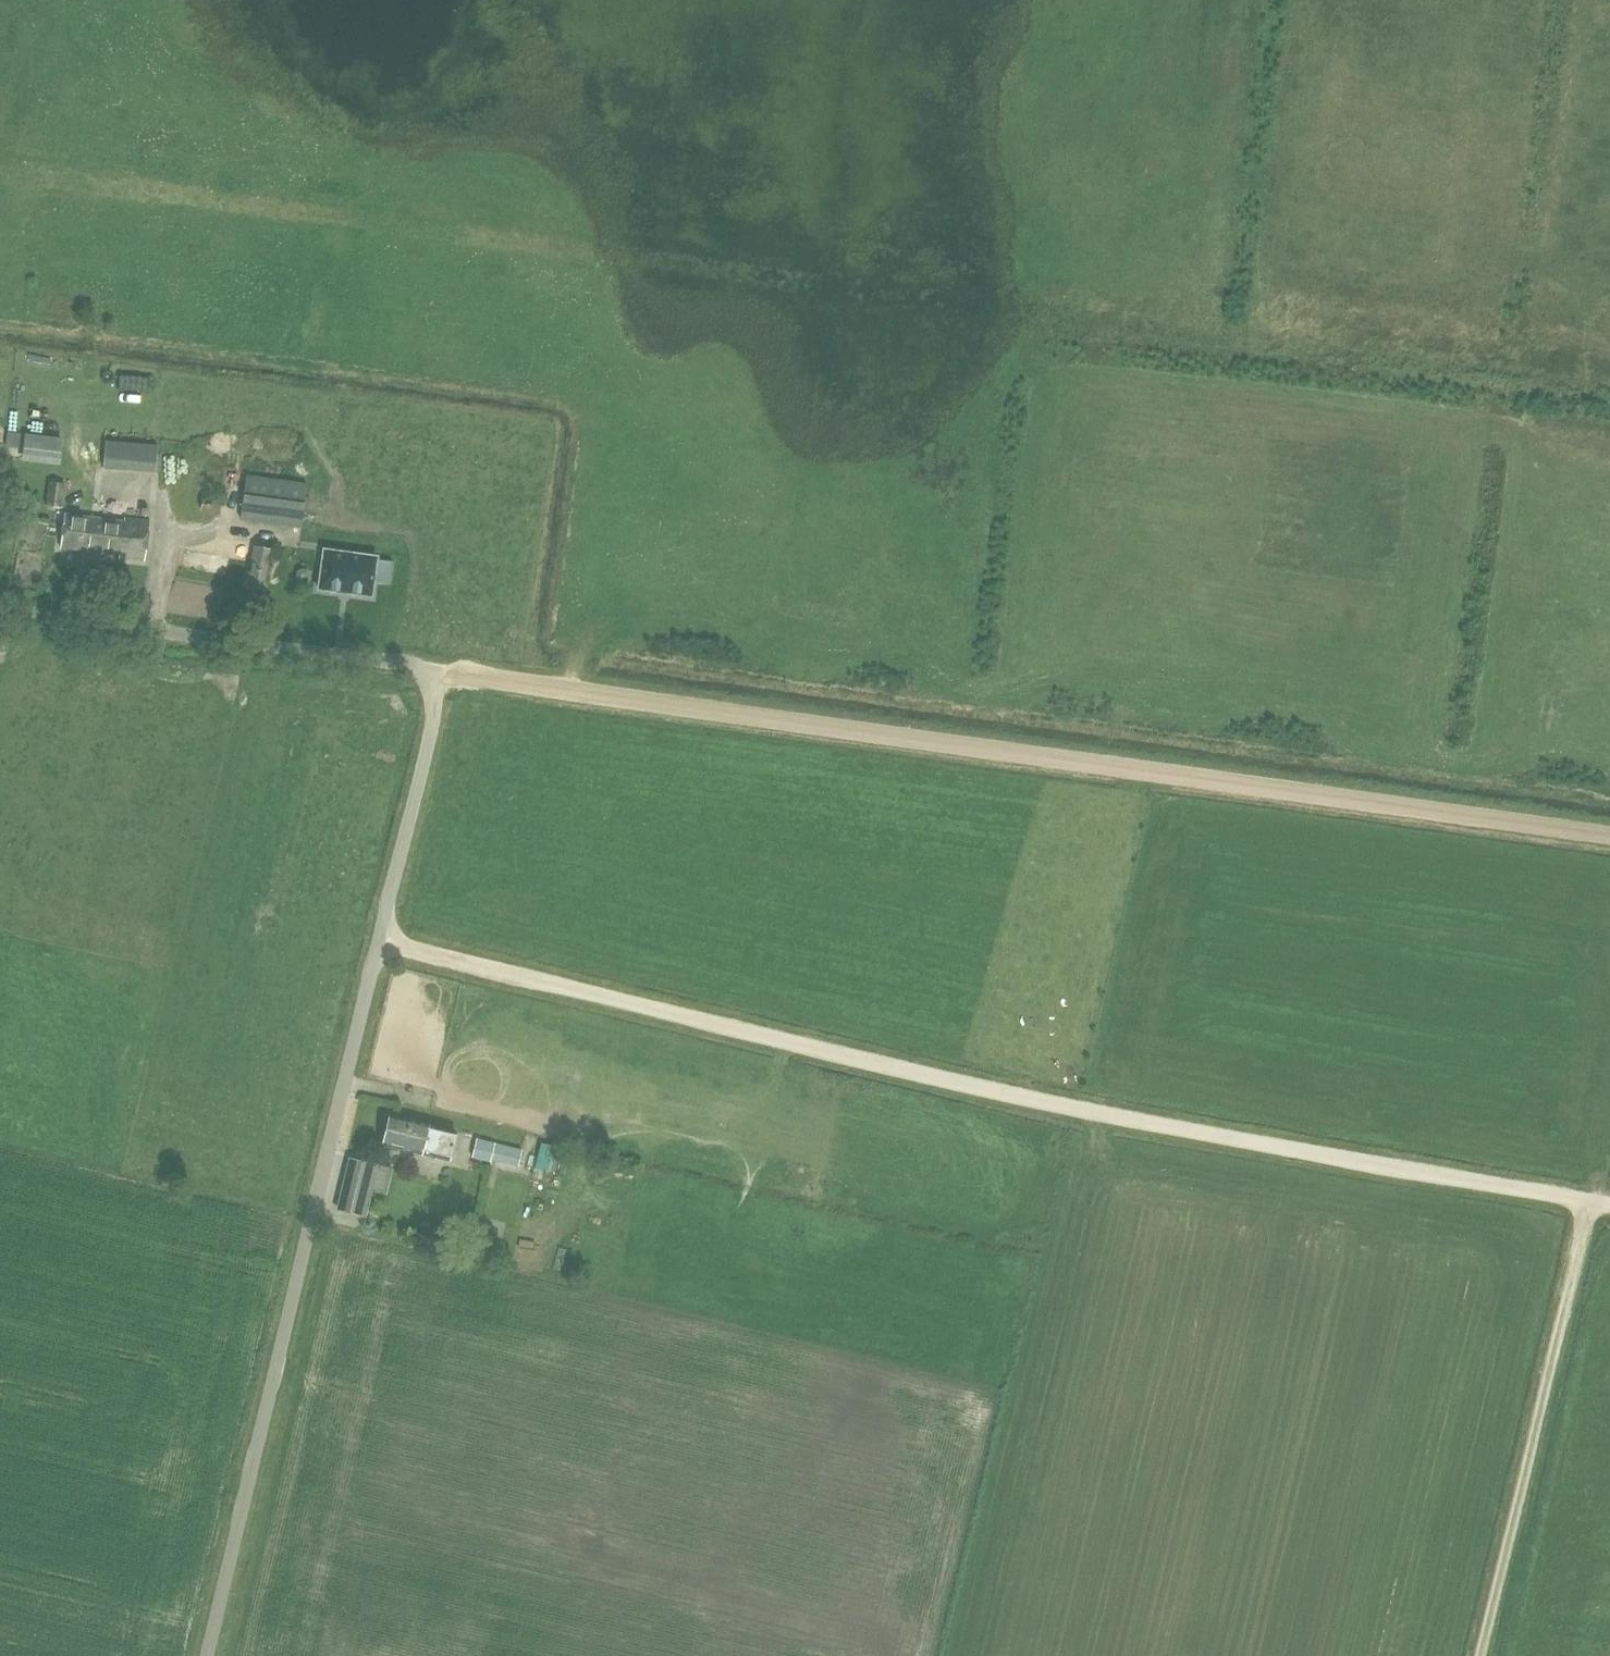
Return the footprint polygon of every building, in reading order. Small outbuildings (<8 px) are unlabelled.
[(59,465),(63,438),(26,433),(23,460),(59,465)] [(156,465),(156,448),(107,448),(107,464),(156,465)] [(302,528),(308,482),(287,480),(247,475),(242,521),(302,528)] [(62,507),(65,482),(49,481),(46,505),(62,507)] [(124,520),(64,513),(60,547),(120,554),(119,557),(145,560),(150,520),(124,517),(124,520)] [(264,583),(272,548),(254,545),(247,579),(264,583)] [(322,548),(316,590),(372,598),(378,555),(322,548)] [(376,1078),(391,1079),(392,1063),(376,1062),(376,1078)] [(429,1124),(390,1115),(383,1145),(421,1154),(449,1161),(456,1132),(428,1125),(429,1124)] [(476,1140),(472,1157),(493,1162),(494,1158),(522,1165),(525,1152),(476,1140)] [(539,1141),(539,1167),(560,1167),(560,1142),(539,1141)] [(378,1164),(354,1158),(341,1211),(365,1217),(378,1164)]
